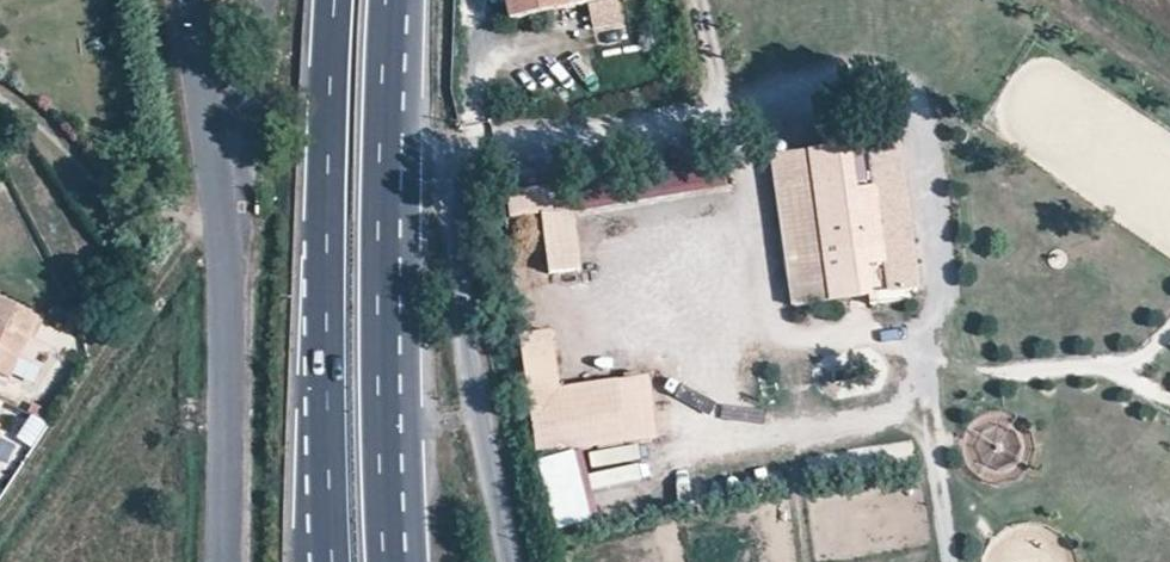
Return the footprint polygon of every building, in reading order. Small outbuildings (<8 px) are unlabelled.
[(571,0),(506,0),(511,22),(573,9),(571,0)] [(610,26),(605,0),(571,0),(573,9),(576,9),(581,32),(610,26)] [(871,169),(902,165),(898,139),(882,141),(881,132),(846,137),(848,146),(774,156),(779,189),(815,184),(827,270),(791,275),(795,307),(869,296),(870,305),(908,300),(907,291),(888,293),(871,169)] [(721,160),(573,185),(575,204),(724,179),(721,160)] [(888,293),(907,291),(918,289),(902,165),(871,169),(888,293)] [(567,184),(508,192),(512,220),(544,216),(571,212),(567,184)] [(815,184),(779,189),(791,275),(827,270),(815,184)] [(571,212),(544,216),(550,273),(578,271),(571,212)] [(9,379),(38,319),(0,302),(0,374),(9,379)] [(550,331),(523,335),(540,454),(654,438),(647,379),(558,390),(550,331)] [(0,402),(0,424),(9,406),(0,402)] [(32,403),(27,413),(42,420),(47,411),(32,403)] [(34,446),(49,424),(28,415),(19,436),(34,446)] [(565,509),(627,504),(626,487),(563,492),(565,509)]
